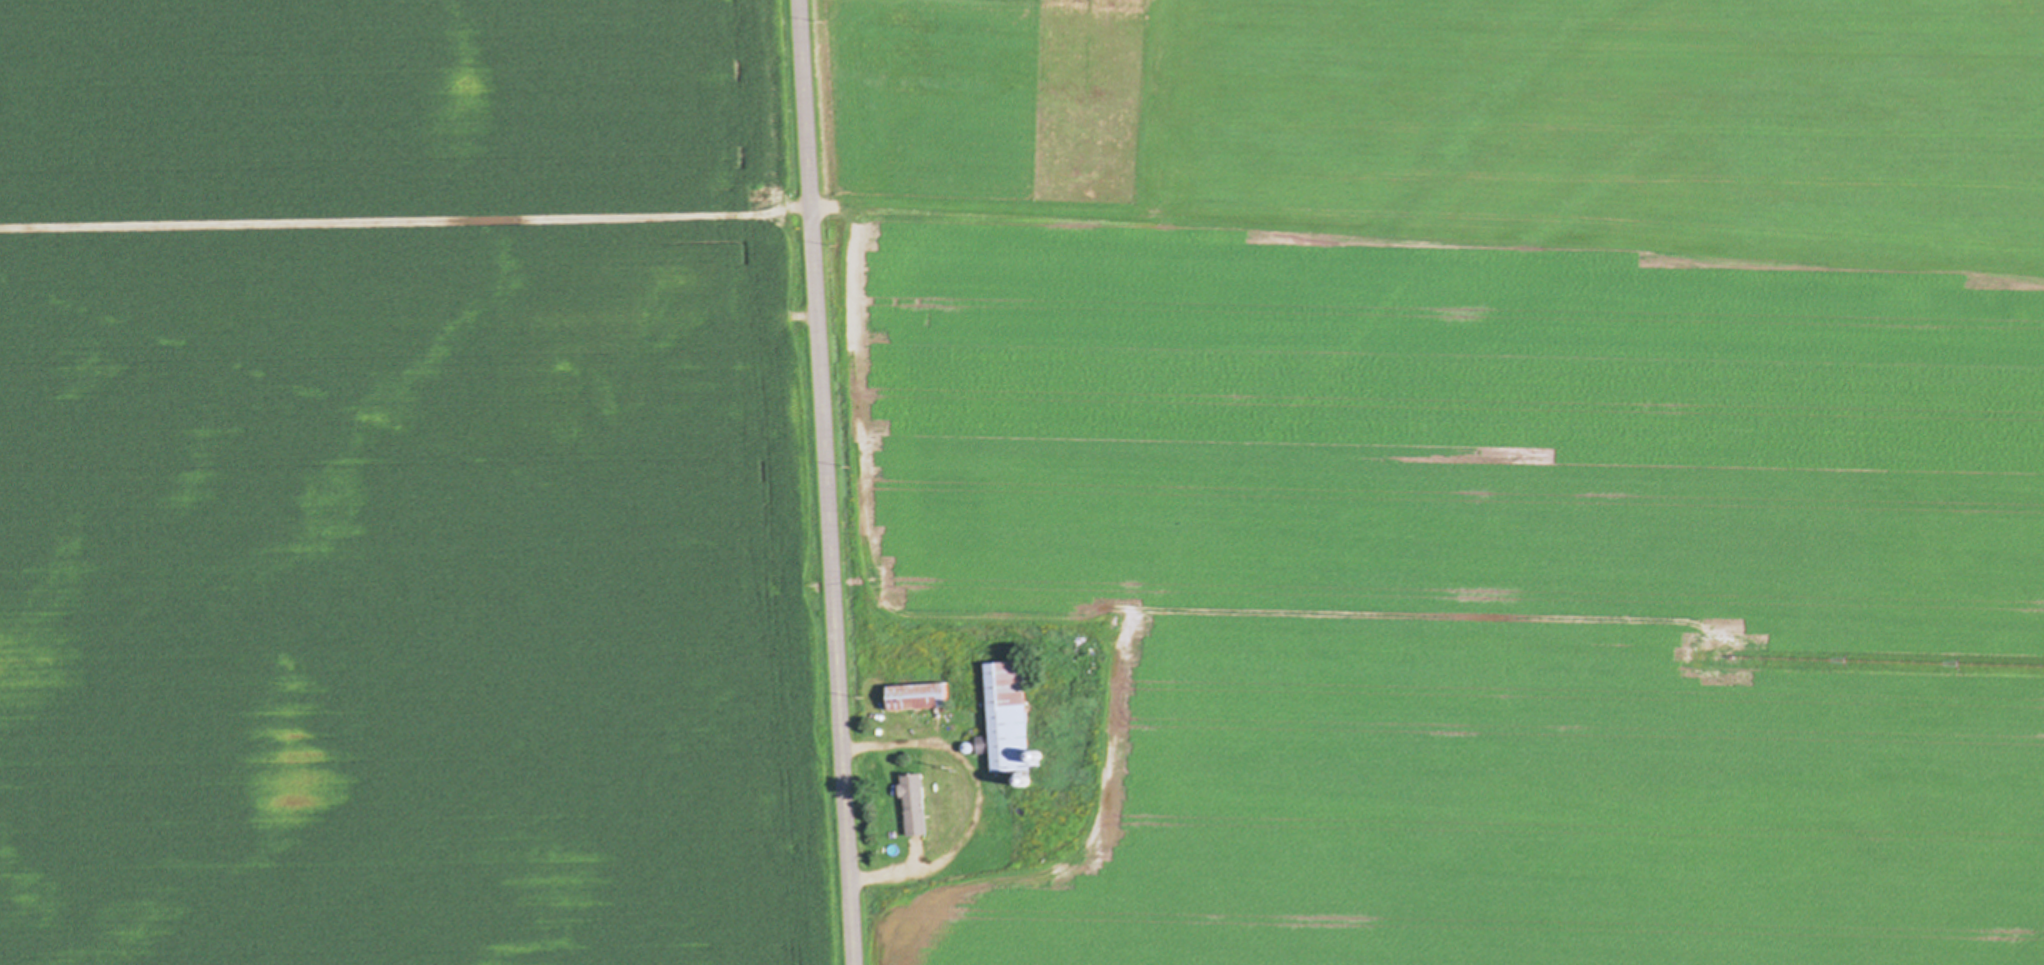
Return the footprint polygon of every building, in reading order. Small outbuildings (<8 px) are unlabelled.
[(1024,662),(987,663),(990,737),(977,738),(978,754),(993,754),(993,771),(1023,770),(1022,756),(1028,756),(1024,662)] [(889,710),(949,708),(948,683),(888,685),(889,710)] [(905,836),(926,836),(924,774),(903,774),(905,836)]
